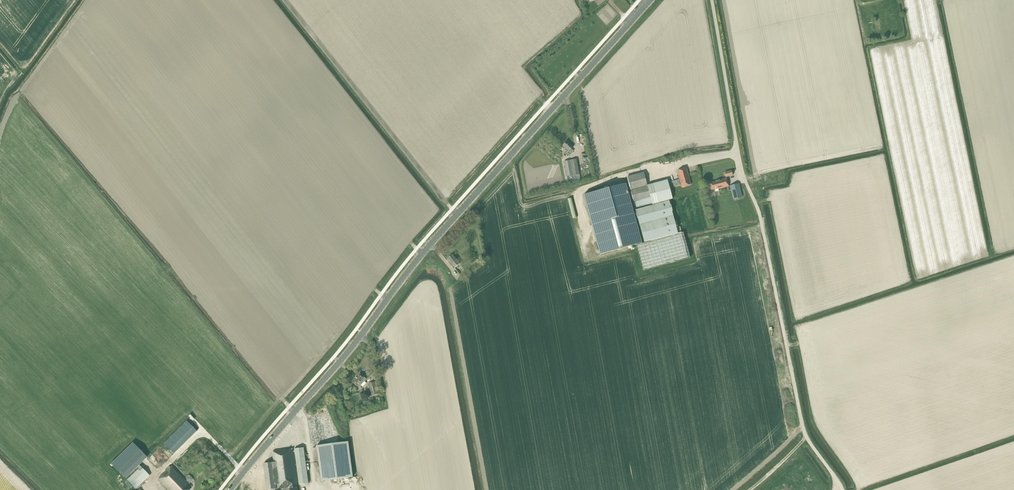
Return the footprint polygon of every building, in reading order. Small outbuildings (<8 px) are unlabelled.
[(567,141),(562,146),(569,151),(567,153),(570,155),(573,151),(571,149),(573,146),(567,141)] [(564,161),(567,177),(568,180),(568,182),(580,179),(579,174),(576,159),(564,161)] [(681,185),(682,187),(691,185),(686,168),(678,171),(680,179),(676,180),(671,182),(673,187),(677,186),(681,185)] [(644,172),(627,177),(636,208),(652,204),(653,205),(636,210),(636,213),(635,213),(627,184),(586,196),(602,255),(643,244),(637,219),(638,219),(640,224),(645,243),(637,245),(643,270),(690,258),(683,233),(682,233),(680,226),(677,227),(669,201),(669,200),(673,199),(668,180),(647,185),(644,172)] [(715,189),(716,191),(718,190),(718,189),(729,186),(727,178),(716,181),(712,182),(709,183),(711,190),(715,189)] [(733,199),(741,197),(738,184),(737,184),(730,186),(733,199)] [(460,264),(453,255),(447,259),(455,268),(460,264)] [(367,379),(360,373),(352,382),(359,388),(367,379)] [(371,394),(371,395),(372,395),(378,394),(376,387),(378,386),(377,381),(369,383),(368,384),(370,389),(371,394)] [(187,421),(164,444),(174,454),(197,431),(187,421)] [(317,446),(321,481),(353,477),(349,442),(317,446)] [(304,448),(294,449),(299,485),(309,483),(304,448)] [(274,462),(264,464),(267,489),(268,489),(277,489),(288,487),(289,488),(290,489),(297,489),(296,482),(297,482),(293,449),(272,452),(274,462)] [(140,466),(127,479),(136,489),(150,476),(140,466)] [(168,489),(189,489),(192,488),(191,487),(192,486),(189,483),(190,482),(187,479),(186,480),(187,480),(186,481),(171,466),(170,467),(169,466),(166,469),(167,470),(157,479),(168,489)] [(186,480),(187,479),(190,482),(193,479),(190,476),(189,475),(188,476),(187,475),(188,474),(185,471),(181,475),(186,480)]
